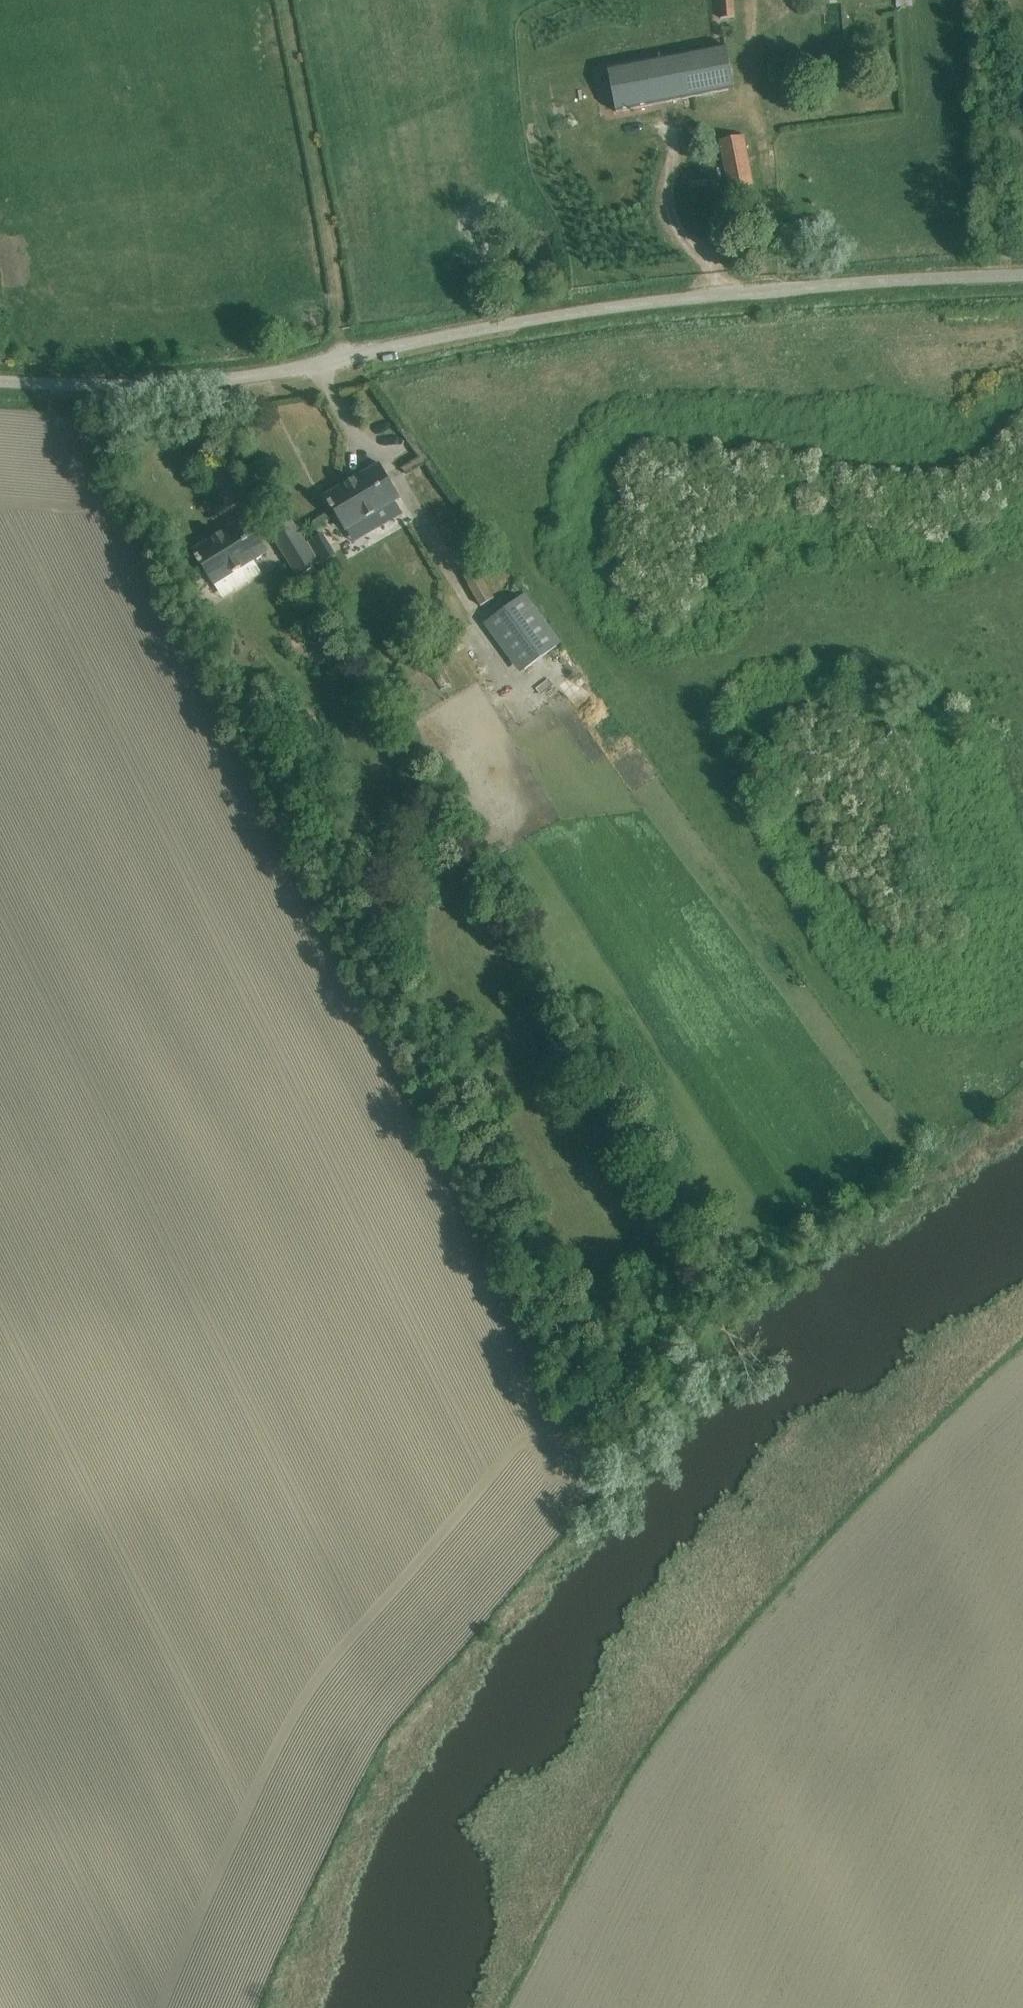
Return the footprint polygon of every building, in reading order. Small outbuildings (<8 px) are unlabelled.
[(734,18),(733,0),(719,0),(720,19),(734,18)] [(901,11),(917,9),(916,0),(900,0),(901,11)] [(713,49),(607,70),(615,113),(616,113),(618,112),(734,90),(725,47),(713,49)] [(733,197),(756,195),(751,140),(727,143),(733,197)] [(380,464),(324,496),(344,531),(367,517),(374,529),(389,519),(383,508),(395,501),(400,498),(380,464)] [(213,585),(267,552),(246,518),(192,551),(213,585)] [(289,521),(269,533),(296,578),(316,565),(289,521)] [(319,534),(306,543),(317,561),(331,553),(319,534)] [(477,571),(464,578),(480,606),(493,598),(477,571)] [(520,597),(488,620),(525,670),(556,647),(520,597)]
